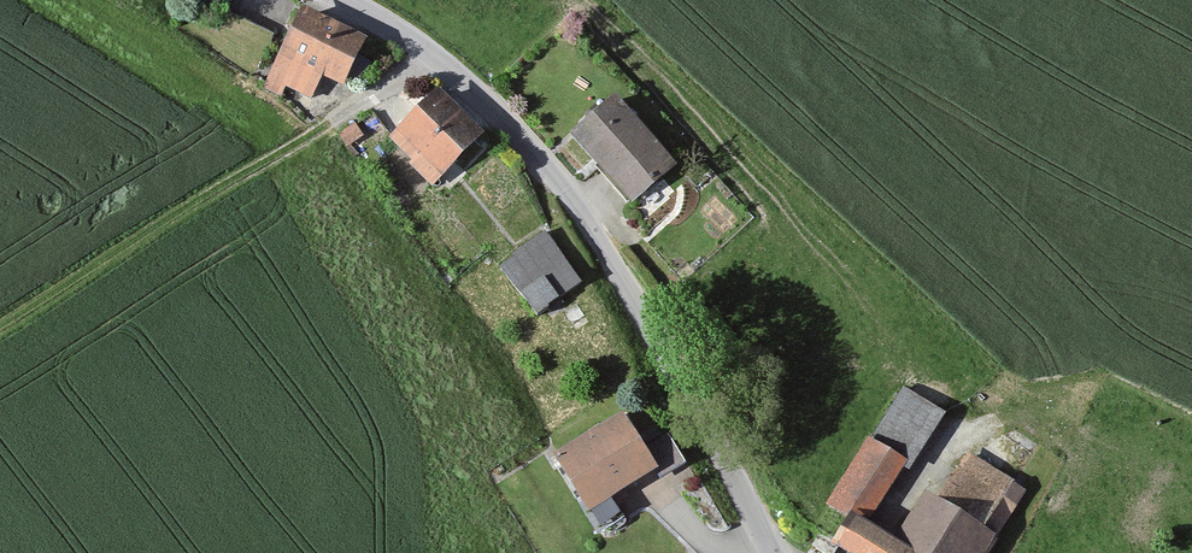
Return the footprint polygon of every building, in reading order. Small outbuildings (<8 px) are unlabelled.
[(365,44),(298,12),(260,92),(277,100),(280,93),(308,106),(320,81),(342,92),(365,44)] [(483,139),(436,92),(387,141),(410,165),(407,168),(430,191),(483,139)] [(676,167),(611,100),(568,140),(633,208),(676,167)] [(361,139),(357,128),(338,135),(343,147),(361,139)] [(580,287),(543,234),(509,259),(511,262),(499,270),(534,319),(580,287)] [(902,392),(870,443),(865,440),(824,505),(849,521),(831,549),(838,552),(989,552),(1026,494),(966,456),(935,505),(924,498),(894,545),(866,527),(905,466),(910,469),(943,417),(902,392)] [(657,474),(621,414),(551,456),(587,516),(657,474)] [(683,465),(666,438),(645,451),(662,478),(683,465)]
